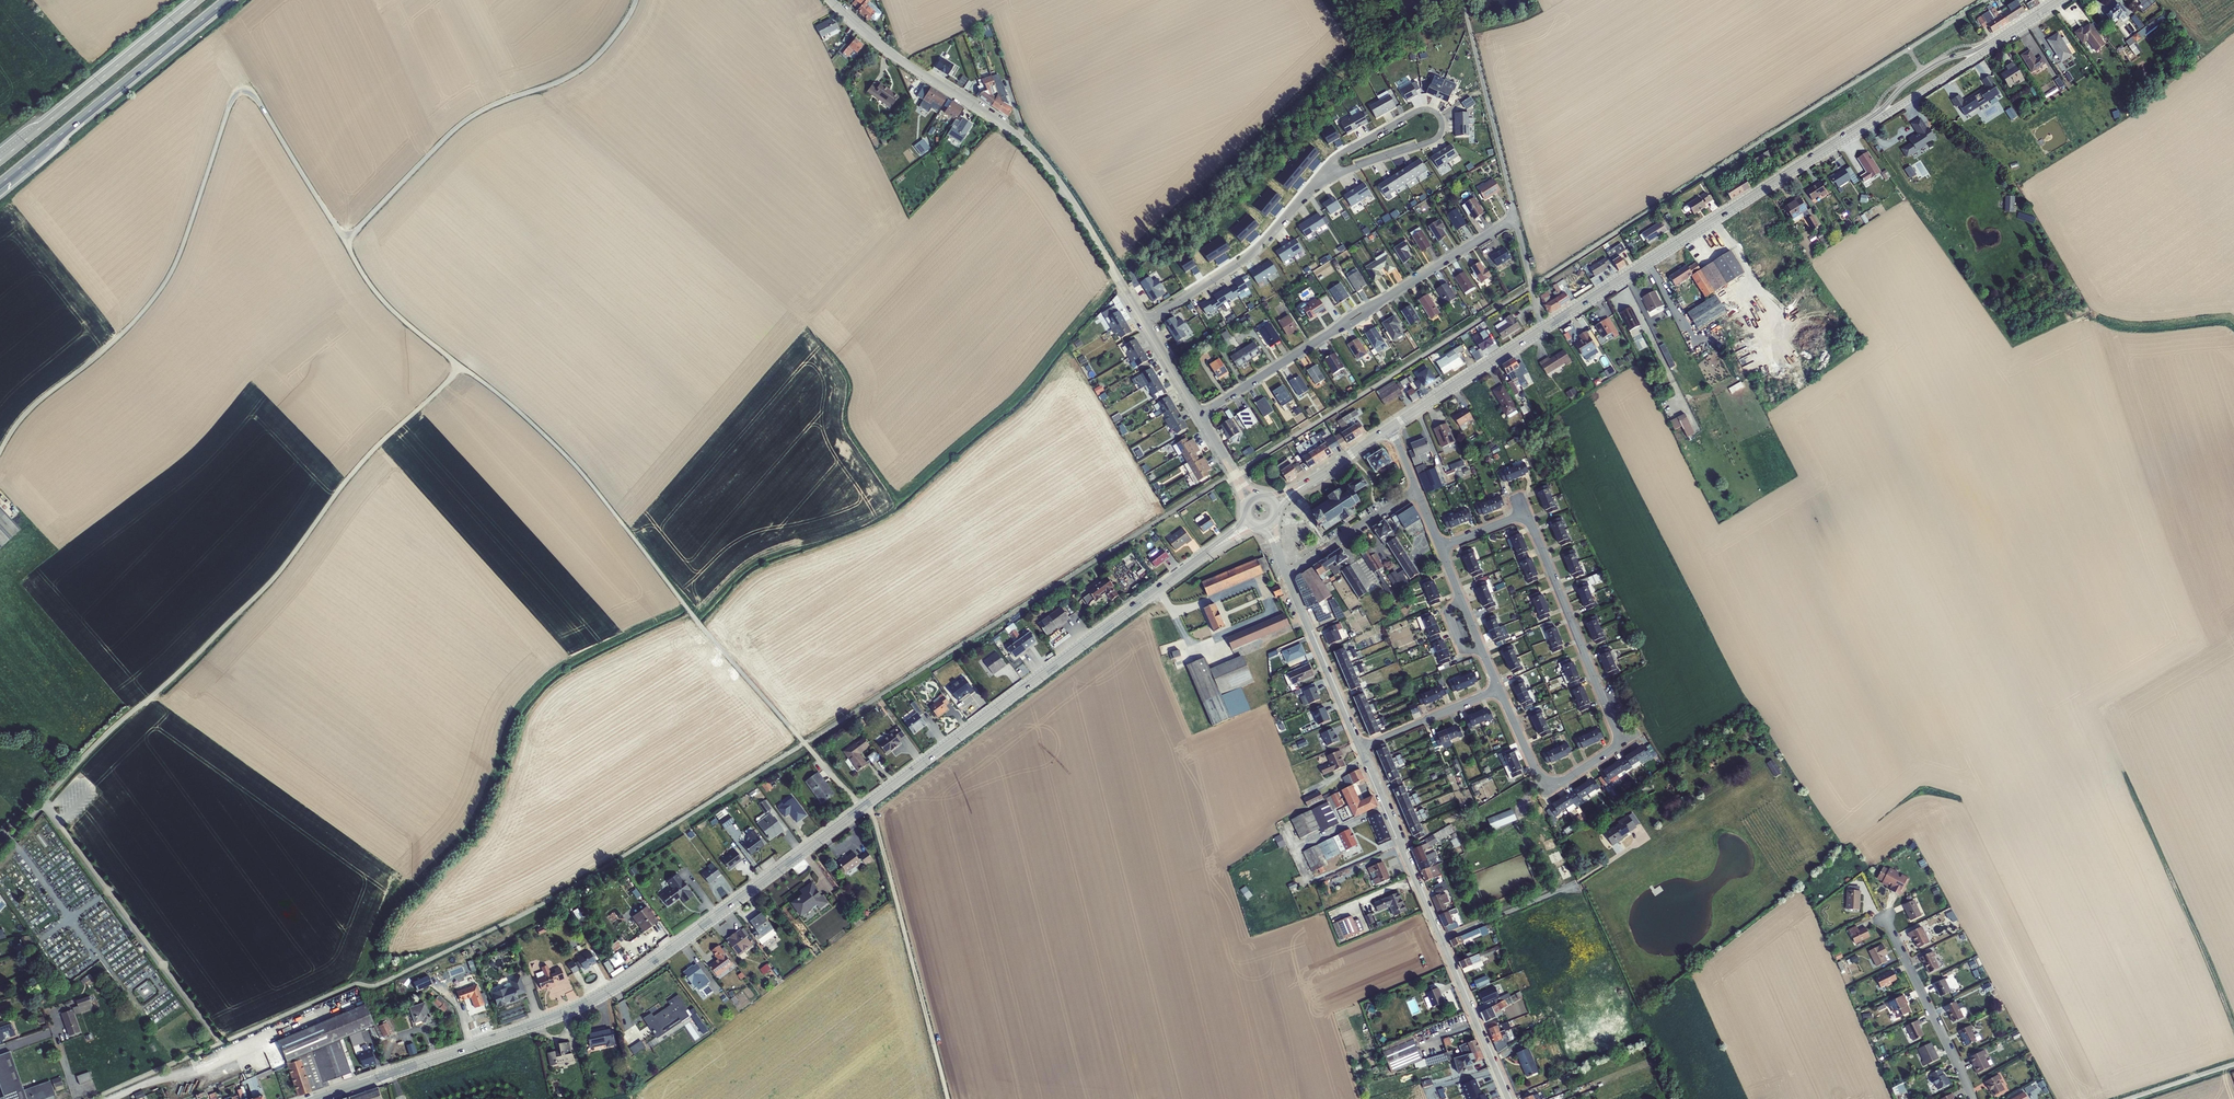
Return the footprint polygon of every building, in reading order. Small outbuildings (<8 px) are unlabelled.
[(862,0),(855,0),(852,3),(858,9),(856,10),(867,20),(870,17),(875,12),(862,0)] [(875,12),(870,17),(873,20),(875,20),(881,14),(881,12),(869,2),(870,1),(869,0),(862,0),(875,12)] [(2002,14),(2018,3),(2016,0),(2000,10),(2002,14)] [(2141,3),(2138,7),(2143,13),(2155,2),(2154,0),(2138,0),(2141,3)] [(2018,3),(2002,14),(2009,23),(2025,13),(2018,3)] [(2114,8),(2106,15),(2111,22),(2116,18),(2118,21),(2127,14),(2119,3),(2113,8),(2114,8)] [(1995,19),(1999,15),(1994,8),(1993,9),(1990,4),(1987,7),(1989,11),(1982,16),(1977,18),(1984,29),(1988,26),(1987,24),(1995,19)] [(2009,23),(2002,14),(1999,15),(1995,19),(2001,28),(2009,23)] [(2132,17),(2140,29),(2145,26),(2137,14),(2132,17)] [(838,29),(834,21),(832,22),(830,19),(816,26),(821,37),(829,33),(838,29)] [(2001,28),(1995,19),(1987,24),(1988,26),(1993,33),(2001,28)] [(2156,19),(2126,41),(2136,55),(2143,51),(2137,42),(2146,35),(2149,40),(2152,38),(2149,34),(2161,26),(2156,19)] [(985,33),(986,37),(993,35),(989,23),(982,26),(978,29),(980,35),(985,33)] [(2087,41),(2091,47),(2101,39),(2089,24),(2083,29),(2081,27),(2074,33),(2083,44),(2087,41)] [(2046,40),(2061,62),(2072,55),(2058,32),(2046,40)] [(853,50),(856,53),(863,45),(854,39),(849,45),(848,46),(853,50)] [(849,45),(846,43),(838,52),(841,54),(843,53),(847,57),(853,50),(848,46),(849,45)] [(2021,55),(2032,73),(2046,63),(2041,56),(2036,59),(2030,49),(2021,55)] [(941,57),(935,68),(947,75),(953,65),(941,57)] [(2000,75),(2008,87),(2014,84),(2015,85),(2020,82),(2020,83),(2025,80),(2013,62),(2005,67),(2007,70),(2000,75)] [(1000,101),(1003,103),(1009,106),(1005,96),(1006,95),(1002,85),(1000,80),(998,74),(992,76),(993,82),(999,98),(1000,101)] [(952,76),(950,80),(962,87),(968,78),(962,75),(959,80),(952,76)] [(997,99),(1000,101),(999,98),(993,82),(992,76),(991,75),(981,79),(983,85),(984,84),(986,90),(990,89),(988,83),(989,83),(991,87),(991,93),(991,94),(997,99)] [(1964,117),(1986,102),(1999,93),(1993,83),(1994,82),(1990,76),(1982,81),(1985,86),(1979,90),(1962,101),(1959,96),(1952,100),(1956,107),(1958,106),(1964,117)] [(2056,80),(2060,87),(2064,85),(2060,77),(2056,80)] [(986,90),(984,84),(983,85),(981,79),(978,80),(979,85),(977,86),(979,91),(976,95),(978,96),(980,92),(986,90)] [(1436,97),(1442,84),(1431,80),(1426,93),(1436,97)] [(968,81),(964,88),(967,90),(972,83),(968,81)] [(890,108),(898,96),(880,83),(878,85),(873,82),(867,91),(890,108)] [(1400,89),(1406,101),(1417,96),(1410,83),(1400,89)] [(1442,84),(1436,97),(1447,102),(1453,89),(1442,84)] [(2034,86),(2031,88),(2036,98),(2040,96),(2034,86)] [(941,106),(946,97),(931,87),(921,102),(929,107),(932,101),(941,106)] [(978,96),(977,96),(992,107),(997,99),(991,94),(991,93),(990,89),(986,90),(980,92),(978,96)] [(1380,101),(1387,113),(1397,107),(1390,95),(1380,101)] [(1462,102),(1467,109),(1476,104),(1471,96),(1462,102)] [(1992,106),(1999,100),(1996,97),(1989,102),(1992,106)] [(997,99),(992,107),(998,111),(1003,103),(1000,101),(997,99)] [(951,101),(947,107),(960,115),(964,108),(951,101)] [(1387,113),(1380,101),(1369,106),(1376,118),(1387,113)] [(1003,103),(998,111),(1007,117),(1012,108),(1009,106),(1003,103)] [(2011,107),(2005,111),(2011,121),(2017,117),(2011,107)] [(1351,116),(1358,128),(1368,123),(1361,110),(1351,116)] [(1455,124),(1470,123),(1469,112),(1455,112),(1455,124)] [(1358,128),(1351,116),(1340,121),(1347,134),(1358,128)] [(972,124),(963,118),(956,129),(952,127),(947,135),(960,143),(972,124)] [(1901,149),(1906,158),(1926,145),(1925,144),(1935,138),(1928,128),(1927,128),(1920,118),(1911,124),(1917,133),(1909,138),(1911,142),(1901,149)] [(1470,123),(1455,124),(1456,136),(1470,135),(1470,123)] [(923,138),(914,146),(922,155),(931,147),(923,138)] [(1441,150),(1448,162),(1458,156),(1451,144),(1441,150)] [(1764,154),(1752,161),(1756,168),(1775,157),(1769,147),(1762,151),(1764,154)] [(1448,162),(1441,150),(1431,156),(1438,168),(1448,162)] [(1860,176),(1864,183),(1881,172),(1868,152),(1857,158),(1866,172),(1860,176)] [(1409,165),(1416,177),(1427,170),(1419,159),(1409,165)] [(1399,172),(1406,184),(1416,177),(1409,165),(1399,172)] [(1848,165),(1830,177),(1834,183),(1835,183),(1838,188),(1851,180),(1854,184),(1858,181),(1848,165)] [(1743,166),(1734,172),(1737,177),(1747,171),(1743,166)] [(1886,169),(1881,173),(1886,181),(1891,177),(1886,169)] [(1388,178),(1396,190),(1406,184),(1399,172),(1388,178)] [(1378,185),(1385,197),(1396,190),(1388,178),(1378,185)] [(1734,184),(1740,194),(1750,187),(1744,178),(1734,184)] [(1493,179),(1478,188),(1485,201),(1501,191),(1493,179)] [(1806,191),(1812,201),(1822,194),(1823,196),(1827,194),(1820,182),(1806,191)] [(1355,190),(1362,201),(1372,195),(1364,183),(1355,190)] [(1740,194),(1734,184),(1725,190),(1731,200),(1740,194)] [(1362,201),(1355,190),(1345,196),(1353,207),(1362,201)] [(1700,198),(1705,204),(1706,203),(1707,204),(1712,201),(1706,192),(1701,196),(1702,197),(1700,198)] [(1793,219),(1808,210),(1799,196),(1790,201),(1791,203),(1785,206),(1793,219)] [(2005,196),(2005,211),(2014,212),(2015,196),(2005,196)] [(1335,197),(1324,204),(1331,215),(1342,208),(1335,197)] [(1485,213),(1475,197),(1464,204),(1474,220),(1485,213)] [(1691,210),(1694,215),(1706,207),(1705,204),(1700,198),(1700,197),(1687,204),(1691,210)] [(1811,208),(1808,210),(1811,216),(1818,227),(1821,224),(1811,208)] [(1457,209),(1447,215),(1457,231),(1467,225),(1457,209)] [(1398,210),(1391,212),(1394,218),(1400,215),(1398,210)] [(1793,219),(1792,219),(1794,223),(1805,216),(1813,230),(1818,227),(1811,216),(1808,210),(1793,219)] [(1309,220),(1316,231),(1326,224),(1319,213),(1309,220)] [(1386,223),(1393,219),(1389,213),(1382,217),(1386,223)] [(1439,219),(1428,226),(1438,242),(1447,237),(1443,229),(1445,228),(1439,219)] [(1316,231),(1309,220),(1300,226),(1307,237),(1316,231)] [(1642,234),(1648,244),(1667,231),(1661,221),(1642,234)] [(1410,233),(1412,236),(1422,230),(1419,227),(1410,233)] [(1422,230),(1412,236),(1422,252),(1432,246),(1422,230)] [(1505,233),(1503,238),(1510,241),(1511,240),(1513,241),(1515,237),(1505,233)] [(1822,233),(1817,235),(1824,247),(1829,244),(1824,236),(1822,233)] [(1287,246),(1293,256),(1303,250),(1296,239),(1287,246)] [(1627,239),(1625,240),(1631,250),(1635,248),(1632,242),(1630,243),(1627,239)] [(1404,241),(1394,248),(1404,264),(1412,258),(1408,251),(1410,250),(1404,241)] [(1605,249),(1612,262),(1620,257),(1619,255),(1626,250),(1620,242),(1612,247),(1611,245),(1610,246),(1609,244),(1605,247),(1606,248),(1605,249)] [(1293,256),(1287,246),(1277,252),(1284,262),(1293,256)] [(1505,248),(1492,256),(1498,266),(1511,258),(1505,248)] [(1676,300),(1684,312),(1744,273),(1730,251),(1713,262),(1708,255),(1696,262),(1688,267),(1693,275),(1691,276),(1700,290),(1682,300),(1680,297),(1676,300)] [(1377,262),(1387,255),(1385,252),(1375,259),(1376,260),(1377,262)] [(1377,262),(1381,269),(1384,268),(1388,274),(1396,269),(1388,255),(1387,255),(1377,262)] [(1593,265),(1589,268),(1595,277),(1608,269),(1607,267),(1610,264),(1606,257),(1598,262),(1593,265)] [(1612,262),(1618,271),(1626,266),(1620,257),(1612,262)] [(1261,266),(1268,277),(1278,271),(1270,260),(1261,266)] [(1377,262),(1376,260),(1365,267),(1366,268),(1377,262)] [(1381,269),(1377,262),(1366,268),(1374,282),(1383,277),(1379,271),(1381,269)] [(1480,262),(1471,267),(1481,283),(1492,276),(1486,268),(1484,269),(1480,262)] [(1669,276),(1675,287),(1691,276),(1693,275),(1688,267),(1687,265),(1669,276)] [(1268,277),(1261,266),(1251,273),(1258,284),(1268,277)] [(1346,274),(1348,277),(1358,271),(1356,268),(1346,274)] [(1348,277),(1348,278),(1357,292),(1362,289),(1362,288),(1367,285),(1358,271),(1348,277)] [(1464,271),(1455,277),(1465,293),(1474,287),(1464,271)] [(1141,283),(1146,292),(1160,284),(1158,279),(1154,281),(1152,277),(1141,283)] [(1237,286),(1234,288),(1238,297),(1245,293),(1244,292),(1248,289),(1242,279),(1235,283),(1237,286)] [(1553,286),(1559,296),(1564,292),(1560,286),(1562,285),(1560,281),(1553,286)] [(1341,283),(1330,290),(1338,304),(1350,297),(1341,283)] [(1447,283),(1436,289),(1446,304),(1451,301),(1457,298),(1447,283)] [(1164,290),(1160,284),(1146,292),(1153,303),(1166,296),(1163,290),(1164,290)] [(1590,285),(1574,295),(1575,297),(1591,287),(1590,285)] [(1228,303),(1238,297),(1234,288),(1231,290),(1229,287),(1221,292),(1228,303)] [(1644,302),(1649,312),(1657,308),(1659,312),(1664,309),(1662,305),(1664,305),(1661,300),(1660,301),(1655,290),(1642,297),(1645,302),(1644,302)] [(1221,307),(1228,303),(1221,292),(1214,296),(1216,299),(1221,307)] [(1542,300),(1544,305),(1551,301),(1549,297),(1550,296),(1548,292),(1540,296),(1542,300)] [(1559,296),(1565,305),(1571,302),(1564,292),(1559,296)] [(1428,294),(1418,300),(1431,319),(1440,313),(1428,294)] [(1688,313),(1698,330),(1726,312),(1715,295),(1688,313)] [(1549,313),(1551,314),(1565,305),(1559,296),(1551,301),(1544,305),(1549,313)] [(1298,306),(1297,308),(1302,316),(1306,313),(1310,320),(1317,316),(1317,314),(1319,313),(1319,314),(1322,312),(1323,314),(1327,311),(1320,299),(1317,301),(1315,298),(1307,303),(1304,302),(1298,306)] [(1208,300),(1201,305),(1208,316),(1221,307),(1216,299),(1210,303),(1208,300)] [(1411,305),(1401,311),(1410,326),(1420,320),(1411,305)] [(1620,313),(1629,331),(1641,325),(1631,307),(1620,313)] [(1109,324),(1112,330),(1126,322),(1119,310),(1108,317),(1111,323),(1109,324)] [(1738,310),(1721,320),(1725,326),(1741,316),(1738,310)] [(1497,329),(1502,339),(1520,328),(1512,314),(1505,319),(1507,323),(1497,329)] [(1289,315),(1278,321),(1288,336),(1298,330),(1289,315)] [(1395,315),(1382,323),(1393,341),(1403,335),(1397,326),(1400,324),(1395,315)] [(1165,323),(1170,332),(1184,324),(1182,319),(1179,321),(1176,316),(1165,323)] [(1608,317),(1595,325),(1603,339),(1612,333),(1614,337),(1619,335),(1608,317)] [(1507,323),(1505,319),(1495,326),(1497,329),(1507,323)] [(1132,332),(1126,322),(1112,330),(1115,334),(1118,333),(1121,338),(1132,332)] [(1188,330),(1184,324),(1170,332),(1177,342),(1188,335),(1186,331),(1188,330)] [(1271,324),(1259,331),(1270,347),(1281,340),(1271,324)] [(1712,330),(1706,334),(1707,337),(1719,329),(1722,333),(1723,332),(1721,328),(1720,325),(1715,328),(1714,327),(1712,329),(1712,330)] [(1375,327),(1365,334),(1375,349),(1380,346),(1385,343),(1375,327)] [(1479,332),(1473,337),(1482,351),(1486,349),(1487,350),(1495,344),(1485,329),(1480,333),(1479,332)] [(1586,331),(1579,336),(1581,340),(1575,344),(1586,360),(1598,352),(1596,348),(1597,348),(1586,331)] [(1358,338),(1348,345),(1358,360),(1368,354),(1358,338)] [(1080,339),(1074,342),(1078,347),(1083,344),(1080,339)] [(1126,353),(1129,358),(1143,350),(1136,339),(1122,348),(1126,354),(1126,353)] [(1254,342),(1242,349),(1250,361),(1262,353),(1254,342)] [(1388,348),(1385,343),(1380,346),(1383,351),(1388,348)] [(1664,344),(1659,346),(1670,369),(1676,366),(1664,344)] [(1250,361),(1242,349),(1230,357),(1238,368),(1250,361)] [(1446,356),(1436,362),(1444,374),(1453,369),(1453,370),(1463,364),(1454,349),(1445,354),(1446,356)] [(1149,360),(1143,350),(1129,358),(1132,363),(1131,363),(1134,369),(1149,360)] [(1473,353),(1477,361),(1483,358),(1480,350),(1473,353)] [(1539,363),(1547,375),(1565,363),(1566,365),(1572,362),(1564,350),(1550,359),(1549,357),(1539,363)] [(1335,353),(1324,360),(1333,374),(1344,368),(1335,353)] [(1630,354),(1617,361),(1620,367),(1633,359),(1630,354)] [(1520,355),(1514,358),(1518,365),(1524,362),(1520,355)] [(1084,356),(1079,359),(1082,364),(1087,361),(1084,356)] [(1220,358),(1209,365),(1219,380),(1229,374),(1220,358)] [(1514,358),(1508,362),(1513,371),(1516,369),(1519,367),(1518,365),(1514,358)] [(1508,362),(1502,365),(1507,375),(1508,375),(1513,371),(1508,362)] [(1316,365),(1307,371),(1316,385),(1325,379),(1316,365)] [(1613,366),(1604,371),(1608,378),(1616,373),(1613,366)] [(1142,381),(1145,386),(1158,378),(1152,368),(1136,378),(1139,383),(1142,381)] [(1416,381),(1419,389),(1436,381),(1430,368),(1417,374),(1419,380),(1416,381)] [(1516,369),(1513,371),(1520,383),(1523,389),(1526,387),(1521,378),(1516,369)] [(1513,371),(1508,375),(1511,381),(1508,383),(1515,395),(1519,393),(1515,386),(1520,383),(1513,371)] [(1294,378),(1289,381),(1299,396),(1309,390),(1300,376),(1295,379),(1294,378)] [(1167,393),(1158,378),(1145,386),(1148,392),(1150,390),(1154,397),(1164,392),(1167,393)] [(1397,384),(1379,396),(1385,405),(1399,396),(1401,399),(1405,397),(1404,396),(1407,393),(1413,389),(1407,378),(1397,384)] [(1376,392),(1379,396),(1397,384),(1394,380),(1376,392)] [(1741,381),(1728,388),(1731,393),(1744,386),(1741,381)] [(1500,406),(1506,416),(1517,410),(1517,409),(1503,384),(1492,391),(1502,405),(1500,406)] [(1101,385),(1095,389),(1098,394),(1105,390),(1101,385)] [(1283,385),(1273,392),(1282,407),(1292,400),(1283,385)] [(1574,388),(1565,393),(1569,398),(1570,398),(1573,402),(1580,398),(1574,388)] [(1419,398),(1413,389),(1407,393),(1413,402),(1419,398)] [(1163,395),(1167,393),(1164,392),(1154,397),(1153,398),(1154,400),(1156,399),(1159,402),(1154,405),(1157,411),(1159,410),(1162,415),(1164,413),(1175,406),(1169,396),(1166,398),(1163,395)] [(1265,397),(1255,403),(1264,417),(1274,411),(1265,397)] [(1165,420),(1168,425),(1182,417),(1175,406),(1164,413),(1167,418),(1165,420)] [(1299,407),(1294,410),(1297,415),(1302,412),(1299,407)] [(1248,408),(1237,415),(1246,429),(1257,423),(1248,408)] [(1343,419),(1349,429),(1356,424),(1355,423),(1352,418),(1359,414),(1357,412),(1360,410),(1359,408),(1342,418),(1343,419)] [(1466,408),(1454,416),(1460,426),(1462,431),(1468,427),(1465,423),(1473,417),(1466,408)] [(1229,409),(1225,412),(1230,419),(1231,418),(1234,417),(1229,409)] [(1517,410),(1506,416),(1508,419),(1519,413),(1517,410)] [(1120,413),(1112,418),(1115,423),(1123,419),(1120,413)] [(1685,414),(1670,421),(1674,430),(1682,426),(1687,437),(1694,434),(1685,414)] [(1188,427),(1182,417),(1168,425),(1171,430),(1174,428),(1177,434),(1188,427)] [(1230,419),(1221,425),(1225,433),(1224,434),(1228,440),(1240,432),(1231,418),(1230,419)] [(1535,418),(1528,421),(1530,426),(1537,422),(1535,418)] [(1345,431),(1349,429),(1343,419),(1339,421),(1345,431)] [(1325,423),(1318,427),(1320,432),(1328,427),(1325,423)] [(1447,423),(1433,429),(1441,448),(1455,442),(1447,423)] [(1356,424),(1349,429),(1355,438),(1362,434),(1359,430),(1356,424)] [(1345,431),(1342,434),(1346,441),(1348,443),(1355,438),(1349,429),(1345,431)] [(1319,433),(1313,437),(1320,447),(1326,443),(1319,433)] [(1342,434),(1335,437),(1340,445),(1346,441),(1342,434)] [(1320,447),(1313,437),(1307,440),(1310,444),(1314,451),(1320,447)] [(1187,438),(1176,444),(1182,453),(1197,445),(1193,439),(1189,441),(1187,438)] [(1409,451),(1415,465),(1422,463),(1419,456),(1431,451),(1426,438),(1411,444),(1413,450),(1409,451)] [(1514,438),(1507,442),(1510,447),(1517,443),(1514,438)] [(1314,451),(1310,444),(1307,445),(1305,442),(1302,444),(1309,454),(1314,451)] [(1326,443),(1320,447),(1327,457),(1333,453),(1326,443)] [(1309,454),(1302,444),(1296,448),(1303,458),(1309,454)] [(1197,445),(1182,453),(1187,463),(1198,456),(1196,453),(1200,451),(1197,445)] [(1251,446),(1243,451),(1246,457),(1255,452),(1251,446)] [(1320,447),(1314,451),(1321,461),(1327,457),(1320,447)] [(1314,451),(1309,454),(1315,464),(1321,461),(1314,451)] [(1369,460),(1377,472),(1386,465),(1390,463),(1383,451),(1369,460)] [(1309,454),(1303,458),(1309,468),(1315,464),(1309,454)] [(1200,459),(1198,456),(1187,463),(1184,464),(1190,474),(1191,473),(1208,463),(1204,457),(1200,459)] [(1281,472),(1292,464),(1289,460),(1278,467),(1281,472)] [(1297,461),(1292,464),(1298,473),(1299,475),(1304,472),(1297,461)] [(1211,469),(1208,463),(1191,473),(1190,474),(1189,474),(1195,483),(1209,475),(1207,471),(1211,469)] [(1391,465),(1390,463),(1386,465),(1389,470),(1391,476),(1396,474),(1392,465),(1391,465)] [(1298,473),(1292,464),(1281,472),(1287,481),(1290,481),(1297,476),(1298,473)] [(1416,467),(1418,474),(1427,471),(1425,464),(1416,467)] [(1521,465),(1513,468),(1517,479),(1526,475),(1525,473),(1522,465),(1521,465)] [(1418,474),(1426,494),(1443,487),(1435,468),(1427,471),(1418,474)] [(1504,471),(1504,472),(1507,481),(1508,482),(1517,479),(1513,468),(1504,471)] [(1354,493),(1368,484),(1362,476),(1349,485),(1350,487),(1347,489),(1346,491),(1347,493),(1344,495),(1341,489),(1328,497),(1329,499),(1312,510),(1317,516),(1314,519),(1318,525),(1320,524),(1322,527),(1325,530),(1342,519),(1343,522),(1356,513),(1353,507),(1356,505),(1356,504),(1360,502),(1354,493)] [(1158,482),(1154,485),(1157,490),(1162,488),(1158,482)] [(1539,492),(1538,493),(1541,502),(1552,497),(1549,489),(1548,489),(1539,492)] [(1488,500),(1489,501),(1497,498),(1501,507),(1504,505),(1501,495),(1488,500)] [(1552,497),(1541,502),(1545,511),(1546,510),(1556,506),(1555,506),(1552,497)] [(1497,498),(1489,501),(1493,512),(1502,508),(1501,507),(1497,498)] [(1480,504),(1479,505),(1483,514),(1484,515),(1493,512),(1489,501),(1480,504)] [(1411,503),(1395,514),(1399,520),(1405,529),(1421,518),(1411,503)] [(1556,506),(1546,510),(1548,514),(1558,510),(1556,505),(1555,506),(1556,506)] [(0,548),(17,533),(21,530),(0,508),(0,548)] [(1464,510),(1464,511),(1465,511),(1469,520),(1472,518),(1468,508),(1464,510)] [(1464,511),(1456,514),(1460,525),(1469,521),(1469,520),(1465,511),(1464,511)] [(1399,520),(1395,514),(1391,516),(1395,523),(1399,520)] [(1448,517),(1447,518),(1451,527),(1451,528),(1460,525),(1456,514),(1448,517)] [(1196,518),(1195,520),(1197,523),(1204,532),(1215,525),(1209,515),(1204,518),(1202,515),(1201,515),(1196,518)] [(1385,520),(1372,528),(1381,540),(1393,532),(1385,520)] [(1552,525),(1551,525),(1554,534),(1565,530),(1562,522),(1561,521),(1552,525)] [(1183,528),(1167,539),(1176,551),(1186,543),(1187,544),(1192,540),(1183,528)] [(1518,530),(1508,534),(1510,539),(1511,538),(1520,534),(1518,530)] [(1565,530),(1554,534),(1558,543),(1560,542),(1569,539),(1568,538),(1565,530)] [(1396,537),(1393,532),(1381,540),(1385,545),(1387,544),(1387,543),(1396,537)] [(1520,534),(1511,538),(1514,546),(1525,542),(1521,534),(1520,534)] [(1362,535),(1354,540),(1359,547),(1362,545),(1365,548),(1359,551),(1374,573),(1377,571),(1379,570),(1384,567),(1367,541),(1366,542),(1362,535)] [(1387,543),(1387,544),(1404,570),(1406,573),(1410,579),(1419,573),(1396,537),(1387,543)] [(1570,538),(1568,538),(1569,539),(1560,542),(1561,546),(1571,542),(1570,538)] [(1525,542),(1514,546),(1518,555),(1527,552),(1528,551),(1525,542)] [(1157,548),(1148,555),(1150,558),(1159,551),(1157,548)] [(1149,558),(1156,567),(1169,557),(1163,548),(1159,551),(1150,558),(1149,558)] [(1342,548),(1331,555),(1335,562),(1337,565),(1338,565),(1347,560),(1348,559),(1342,548)] [(1134,557),(1142,569),(1137,573),(1139,575),(1147,569),(1132,549),(1121,557),(1123,560),(1124,559),(1126,562),(1124,564),(1128,569),(1134,564),(1131,560),(1134,557)] [(1464,556),(1463,557),(1467,566),(1477,561),(1474,553),(1473,552),(1464,556)] [(1565,557),(1564,557),(1568,566),(1578,562),(1575,554),(1574,553),(1565,557)] [(1530,558),(1528,554),(1518,559),(1519,563),(1521,562),(1530,558)] [(1331,555),(1319,562),(1326,572),(1330,570),(1327,567),(1335,562),(1331,555)] [(1257,559),(1202,582),(1208,596),(1263,573),(1263,572),(1269,570),(1263,557),(1258,560),(1257,559)] [(1530,558),(1521,562),(1524,571),(1535,567),(1531,558),(1530,558)] [(1350,565),(1347,560),(1338,565),(1337,565),(1335,567),(1338,572),(1341,570),(1341,571),(1350,565)] [(1480,570),(1477,561),(1467,566),(1470,574),(1472,574),(1480,570)] [(1319,562),(1313,566),(1319,577),(1323,574),(1326,572),(1319,562)] [(1341,571),(1341,570),(1338,572),(1335,567),(1337,565),(1335,562),(1327,567),(1330,570),(1331,569),(1335,575),(1341,571)] [(1578,562),(1568,566),(1571,575),(1573,575),(1582,571),(1581,570),(1578,562)] [(1368,592),(1350,565),(1341,571),(1359,598),(1368,592)] [(1312,606),(1319,623),(1332,618),(1330,613),(1324,600),(1332,596),(1325,585),(1319,577),(1313,566),(1301,575),(1300,574),(1297,576),(1295,581),(1307,608),(1312,606)] [(1535,567),(1524,571),(1528,579),(1528,580),(1537,576),(1538,575),(1535,567)] [(1379,570),(1377,571),(1380,577),(1379,578),(1383,583),(1384,582),(1386,581),(1379,570)] [(1406,573),(1404,570),(1397,574),(1395,571),(1388,576),(1393,585),(1396,584),(1400,591),(1410,585),(1404,574),(1406,573)] [(1582,571),(1573,575),(1574,578),(1584,574),(1582,570),(1581,570),(1582,571)] [(1329,583),(1323,574),(1319,577),(1325,585),(1329,583)] [(1587,585),(1591,594),(1594,593),(1591,584),(1599,581),(1599,580),(1600,580),(1599,579),(1597,575),(1597,574),(1576,582),(1579,589),(1587,585)] [(1475,581),(1476,585),(1486,581),(1488,585),(1487,585),(1490,594),(1494,592),(1487,576),(1477,580),(1475,581)] [(1107,577),(1089,591),(1091,593),(1095,600),(1096,602),(1103,597),(1102,596),(1106,593),(1111,601),(1119,595),(1113,588),(1114,587),(1107,577)] [(1430,577),(1420,581),(1422,586),(1423,585),(1423,584),(1432,581),(1430,577)] [(1432,581),(1423,584),(1423,585),(1426,593),(1437,589),(1433,580),(1432,581)] [(1391,591),(1384,582),(1383,583),(1381,584),(1388,594),(1391,591)] [(1477,588),(1476,589),(1479,598),(1490,594),(1487,585),(1486,585),(1477,588)] [(1579,589),(1577,590),(1581,598),(1591,594),(1587,585),(1579,589)] [(1280,586),(1272,588),(1275,597),(1283,594),(1280,586)] [(1437,589),(1426,593),(1430,602),(1439,598),(1440,598),(1437,589)] [(1533,599),(1541,595),(1540,592),(1530,596),(1532,600),(1533,599)] [(1091,602),(1095,600),(1091,593),(1083,599),(1089,606),(1091,602)] [(1490,594),(1479,598),(1483,607),(1485,606),(1494,602),(1493,602),(1490,594)] [(1591,594),(1581,598),(1584,607),(1586,607),(1595,603),(1594,603),(1591,594)] [(1541,595),(1533,599),(1536,607),(1546,603),(1543,595),(1541,595)] [(1329,601),(1333,609),(1340,606),(1335,598),(1329,601)] [(1070,601),(1065,605),(1071,614),(1077,610),(1070,601)] [(1495,601),(1493,602),(1494,602),(1485,606),(1486,609),(1496,605),(1495,601)] [(1596,602),(1594,603),(1595,603),(1586,607),(1587,610),(1597,606),(1596,602)] [(1546,603),(1536,607),(1540,616),(1540,617),(1549,613),(1550,612),(1546,603)] [(1215,604),(1204,609),(1214,632),(1226,627),(1215,604)] [(1340,606),(1333,609),(1337,620),(1345,616),(1340,606)] [(1038,624),(1047,635),(1070,619),(1061,607),(1038,624)] [(1431,612),(1420,616),(1422,621),(1423,620),(1432,616),(1431,612)] [(1243,656),(1265,647),(1261,638),(1290,625),(1285,613),(1227,637),(1236,658),(1243,656)] [(1432,616),(1423,620),(1427,629),(1437,624),(1433,615),(1432,616)] [(1422,621),(1420,616),(1417,618),(1422,630),(1427,629),(1423,620),(1422,621)] [(1487,622),(1485,623),(1489,632),(1499,628),(1496,619),(1495,618),(1487,622)] [(1028,619),(1025,621),(1028,625),(1031,629),(1034,627),(1028,619)] [(1588,623),(1586,624),(1590,633),(1600,628),(1597,620),(1597,619),(1588,623)] [(1340,623),(1336,625),(1342,639),(1345,637),(1342,629),(1343,629),(1340,623)] [(1441,633),(1437,624),(1427,629),(1430,637),(1439,634),(1441,633)] [(1545,631),(1555,627),(1553,624),(1545,627),(1543,628),(1545,632),(1546,632),(1545,631)] [(1330,632),(1324,634),(1329,645),(1342,639),(1336,625),(1329,627),(1330,632)] [(1555,627),(1545,631),(1546,632),(1549,640),(1559,636),(1556,627),(1555,627)] [(1499,628),(1489,632),(1492,641),(1494,640),(1503,636),(1499,628)] [(1604,636),(1600,628),(1590,633),(1593,641),(1595,641),(1604,637),(1604,636)] [(1013,631),(1012,632),(1019,641),(1022,639),(1015,629),(1015,630),(1013,631)] [(1015,644),(1019,641),(1012,632),(1009,634),(1013,640),(1015,644)] [(1022,639),(1019,641),(1026,650),(1037,642),(1034,638),(1030,633),(1022,639)] [(1505,639),(1504,635),(1503,636),(1494,640),(1495,643),(1505,639)] [(1440,636),(1430,640),(1432,645),(1433,645),(1433,644),(1442,640),(1440,636)] [(1563,645),(1559,636),(1549,640),(1552,648),(1553,649),(1562,645),(1563,645)] [(1605,636),(1604,636),(1604,637),(1595,641),(1596,644),(1607,640),(1605,636)] [(1442,640),(1433,644),(1433,645),(1436,653),(1447,649),(1443,640),(1442,640)] [(1008,649),(1015,658),(1026,650),(1019,641),(1015,644),(1008,649)] [(1301,644),(1282,652),(1287,663),(1306,655),(1301,644)] [(1345,648),(1335,652),(1337,658),(1347,654),(1345,648)] [(1351,653),(1347,654),(1350,660),(1361,655),(1360,653),(1361,652),(1361,650),(1356,652),(1354,648),(1350,651),(1351,653)] [(1450,657),(1447,649),(1436,653),(1440,661),(1440,662),(1449,658),(1450,657)] [(1504,653),(1503,653),(1507,662),(1517,658),(1513,649),(1504,653)] [(1172,652),(1169,653),(1171,659),(1181,656),(1180,650),(1172,652)] [(997,652),(984,661),(994,674),(1006,665),(997,652)] [(1601,655),(1599,656),(1603,665),(1613,660),(1610,652),(1601,655)] [(1347,654),(1337,658),(1341,668),(1351,663),(1350,660),(1347,654)] [(1254,682),(1243,656),(1236,658),(1210,669),(1205,658),(1187,665),(1184,659),(1163,668),(1182,712),(1203,703),(1241,687),(1254,682)] [(1517,658),(1507,662),(1511,671),(1512,671),(1521,666),(1520,666),(1517,658)] [(1563,666),(1572,662),(1570,659),(1560,663),(1562,667),(1563,666)] [(1613,660),(1603,665),(1607,673),(1608,673),(1617,669),(1613,660)] [(1353,667),(1354,671),(1363,667),(1366,666),(1364,662),(1353,667)] [(1572,662),(1563,666),(1566,675),(1577,671),(1573,662),(1572,662)] [(1351,663),(1341,668),(1344,675),(1354,671),(1353,667),(1351,663)] [(1302,667),(1288,673),(1293,685),(1294,684),(1297,683),(1315,676),(1309,664),(1302,667)] [(1521,666),(1512,671),(1513,674),(1523,669),(1521,665),(1520,666),(1521,666)] [(1617,669),(1608,673),(1609,677),(1620,672),(1618,668),(1617,669)] [(1356,675),(1354,671),(1344,675),(1348,684),(1358,679),(1356,675)] [(1577,671),(1566,675),(1570,683),(1579,680),(1580,679),(1577,671)] [(1474,672),(1469,673),(1470,674),(1471,674),(1474,683),(1478,682),(1474,672)] [(1293,685),(1288,673),(1284,675),(1289,686),(1290,686),(1292,691),(1296,689),(1294,684),(1293,685)] [(1454,681),(1453,681),(1457,690),(1457,692),(1475,684),(1474,683),(1471,674),(1470,674),(1454,681)] [(965,678),(950,690),(958,701),(969,693),(971,695),(975,692),(965,678)] [(1358,679),(1348,684),(1351,691),(1356,688),(1361,686),(1358,679)] [(1581,687),(1579,680),(1570,683),(1568,683),(1571,691),(1573,690),(1572,690),(1581,687)] [(1514,686),(1513,687),(1517,696),(1527,691),(1524,683),(1523,682),(1514,686)] [(1440,686),(1437,687),(1438,688),(1439,688),(1442,696),(1446,695),(1445,694),(1442,686),(1442,685),(1440,686)] [(1445,685),(1442,686),(1445,694),(1449,692),(1449,693),(1452,692),(1450,689),(1447,690),(1445,685)] [(1316,686),(1304,691),(1309,704),(1320,699),(1317,692),(1318,691),(1316,686)] [(1581,687),(1572,690),(1573,690),(1576,699),(1586,695),(1583,686),(1581,687)] [(1241,687),(1203,703),(1208,715),(1213,726),(1251,710),(1241,687)] [(1422,695),(1421,695),(1425,704),(1425,705),(1443,698),(1442,696),(1439,688),(1438,688),(1422,695)] [(1536,702),(1530,690),(1527,691),(1531,700),(1522,704),(1524,707),(1534,703),(1536,702)] [(1527,691),(1517,696),(1521,704),(1522,704),(1531,700),(1527,691)] [(1359,695),(1354,697),(1357,706),(1367,701),(1364,693),(1359,695)] [(935,703),(944,696),(942,694),(938,697),(939,697),(933,701),(935,703)] [(1586,695),(1576,699),(1580,708),(1589,704),(1590,703),(1586,695)] [(930,707),(938,717),(948,709),(945,705),(949,703),(944,696),(935,703),(930,707)] [(1367,701),(1357,706),(1360,713),(1370,709),(1369,705),(1367,701)] [(1377,701),(1369,705),(1370,709),(1372,713),(1381,709),(1377,701)] [(917,712),(920,716),(923,713),(914,702),(910,704),(917,713),(917,712)] [(1203,703),(1182,712),(1187,724),(1208,715),(1203,703)] [(1416,703),(1409,706),(1413,715),(1419,712),(1416,703)] [(1325,707),(1313,712),(1319,725),(1330,720),(1325,707)] [(1541,708),(1531,713),(1532,716),(1541,712),(1542,713),(1543,713),(1541,708)] [(1370,709),(1360,713),(1364,721),(1374,716),(1372,713),(1370,709)] [(1485,709),(1468,716),(1468,718),(1472,727),(1473,726),(1489,720),(1490,719),(1486,710),(1485,709)] [(917,713),(905,722),(914,734),(927,725),(920,716),(917,712),(917,713)] [(1532,716),(1531,717),(1535,726),(1545,721),(1542,713),(1541,712),(1532,716)] [(1374,716),(1364,721),(1367,729),(1377,724),(1375,720),(1374,716)] [(1384,716),(1375,720),(1377,724),(1379,728),(1387,724),(1384,716)] [(1472,727),(1468,718),(1465,719),(1469,729),(1473,728),(1473,726),(1472,727)] [(862,719),(858,721),(862,727),(866,725),(862,719)] [(1549,729),(1545,721),(1535,726),(1539,734),(1540,734),(1549,730),(1549,729)] [(1377,724),(1367,729),(1370,736),(1380,732),(1379,728),(1377,724)] [(889,736),(879,744),(886,754),(901,742),(899,740),(905,736),(898,726),(887,734),(889,736)] [(1455,726),(1437,734),(1438,735),(1441,744),(1450,740),(1458,737),(1459,737),(1455,727),(1455,726)] [(1599,728),(1594,730),(1595,731),(1596,730),(1600,739),(1603,738),(1599,728)] [(1333,729),(1322,733),(1328,746),(1339,741),(1336,734),(1336,735),(1333,729)] [(1549,729),(1549,730),(1540,734),(1542,737),(1552,733),(1550,729),(1549,729)] [(1579,738),(1578,738),(1582,747),(1583,749),(1600,741),(1600,739),(1596,730),(1595,731),(1579,738)] [(1441,744),(1438,735),(1434,736),(1438,747),(1439,746),(1439,749),(1452,744),(1450,740),(1441,744)] [(1438,747),(1434,736),(1430,739),(1434,746),(1435,751),(1439,749),(1439,746),(1438,747)] [(850,759),(858,771),(868,764),(867,762),(860,754),(870,746),(864,737),(856,743),(855,742),(843,751),(848,758),(852,756),(853,757),(850,759)] [(1300,748),(1308,744),(1306,738),(1298,742),(1300,748)] [(1567,742),(1563,744),(1563,745),(1564,745),(1568,754),(1572,752),(1567,742)] [(1646,746),(1651,755),(1655,752),(1650,744),(1646,746)] [(1547,753),(1551,762),(1551,763),(1569,755),(1568,754),(1564,745),(1563,745),(1547,753)] [(1646,756),(1647,758),(1651,755),(1646,746),(1645,745),(1642,748),(1647,756),(1646,756)] [(1641,746),(1625,757),(1626,758),(1631,766),(1639,761),(1646,756),(1647,756),(1642,748),(1641,746)] [(1390,754),(1387,747),(1378,750),(1377,751),(1380,759),(1390,754)] [(1504,757),(1513,752),(1511,749),(1499,755),(1504,767),(1508,765),(1504,757)] [(1341,750),(1327,756),(1330,764),(1333,771),(1346,766),(1342,756),(1343,755),(1341,750)] [(1547,753),(1547,751),(1543,753),(1547,763),(1551,762),(1547,753)] [(875,752),(868,757),(870,759),(871,762),(873,764),(880,759),(875,752)] [(1513,752),(1504,757),(1508,765),(1518,760),(1514,752),(1513,752)] [(1393,762),(1390,754),(1380,759),(1383,766),(1393,762)] [(1397,761),(1393,762),(1395,766),(1406,762),(1404,758),(1402,759),(1397,761)] [(1457,758),(1452,760),(1458,773),(1462,771),(1457,758)] [(1640,764),(1639,761),(1631,766),(1626,758),(1620,762),(1625,770),(1609,781),(1604,772),(1601,774),(1602,776),(1607,784),(1610,781),(1611,783),(1630,770),(1629,769),(1632,767),(1633,769),(1640,764)] [(1775,759),(1768,762),(1774,777),(1781,774),(1775,759)] [(1518,760),(1508,765),(1512,774),(1521,770),(1522,769),(1518,760)] [(1619,761),(1603,771),(1604,772),(1609,781),(1625,770),(1620,762),(1619,761)] [(1395,766),(1393,762),(1383,766),(1387,775),(1397,770),(1395,766)] [(1324,775),(1333,771),(1330,764),(1321,768),(1324,775)] [(1508,765),(1504,767),(1510,779),(1522,774),(1521,770),(1512,774),(1508,765)] [(1360,769),(1349,774),(1353,784),(1365,779),(1360,769)] [(1397,770),(1387,775),(1390,782),(1391,782),(1400,778),(1397,770)] [(806,782),(821,803),(835,794),(819,772),(806,782)] [(1349,774),(1343,777),(1347,788),(1353,785),(1353,784),(1349,774)] [(1487,777),(1471,784),(1473,786),(1475,792),(1478,791),(1476,785),(1480,784),(1487,780),(1488,779),(1489,780),(1493,779),(1491,775),(1487,776),(1487,777)] [(1602,776),(1598,778),(1603,786),(1607,784),(1602,776)] [(1402,781),(1400,778),(1391,782),(1394,789),(1403,785),(1404,787),(1407,786),(1405,780),(1402,781)] [(1594,779),(1591,781),(1596,789),(1589,794),(1591,797),(1601,790),(1600,788),(1594,779)] [(767,780),(762,784),(767,792),(772,788),(767,780)] [(1590,780),(1574,790),(1575,791),(1580,800),(1581,799),(1589,794),(1596,789),(1591,781),(1590,780)] [(1347,788),(1341,790),(1348,805),(1353,815),(1354,818),(1378,807),(1373,795),(1364,799),(1360,801),(1359,798),(1353,785),(1347,788)] [(1404,787),(1403,785),(1394,789),(1393,790),(1396,798),(1407,793),(1404,787)] [(1308,807),(1322,800),(1322,796),(1320,791),(1304,799),(1308,807)] [(1574,803),(1573,804),(1573,805),(1581,800),(1581,799),(1580,800),(1575,791),(1569,795),(1574,803)] [(1638,793),(1633,796),(1636,800),(1644,794),(1642,791),(1638,794),(1638,793)] [(1344,805),(1338,792),(1328,797),(1326,798),(1328,802),(1291,820),(1300,838),(1320,829),(1321,832),(1339,823),(1337,820),(1339,819),(1334,809),(1344,805)] [(1407,793),(1396,798),(1400,805),(1410,801),(1409,798),(1407,793)] [(1568,794),(1552,804),(1553,806),(1558,814),(1559,813),(1566,808),(1571,806),(1573,804),(1574,803),(1569,795),(1568,794)] [(780,808),(779,809),(785,817),(790,814),(797,823),(807,815),(794,797),(784,805),(780,808)] [(758,804),(765,813),(767,812),(771,809),(764,800),(758,804)] [(1410,801),(1400,805),(1403,813),(1413,809),(1411,804),(1410,801)] [(1605,802),(1600,805),(1603,810),(1608,807),(1605,802)] [(1353,815),(1348,805),(1345,807),(1349,816),(1353,815)] [(1558,814),(1553,806),(1549,808),(1555,817),(1560,814),(1559,813),(1558,814)] [(1555,817),(1549,808),(1547,810),(1551,819),(1555,817)] [(1413,809),(1403,813),(1406,821),(1417,816),(1415,813),(1413,809)] [(1512,809),(1487,819),(1492,830),(1517,820),(1512,809)] [(721,810),(715,815),(725,828),(734,822),(728,813),(725,816),(721,810)] [(1380,812),(1373,815),(1381,835),(1378,837),(1380,842),(1388,838),(1386,833),(1389,832),(1380,812)] [(757,823),(770,840),(784,830),(773,816),(772,817),(769,813),(768,814),(766,815),(757,823)] [(1629,815),(1635,826),(1640,823),(1633,813),(1629,815)] [(1612,828),(1604,833),(1612,846),(1623,839),(1628,836),(1627,834),(1637,827),(1635,826),(1629,815),(1628,815),(1618,821),(1618,822),(1611,827),(1612,828)] [(1417,816),(1406,821),(1410,829),(1420,824),(1418,820),(1417,816)] [(1582,818),(1578,821),(1582,825),(1585,822),(1585,821),(1587,819),(1585,816),(1583,818),(1582,818)] [(1420,824),(1410,829),(1413,837),(1415,836),(1424,832),(1420,824)] [(1451,824),(1433,835),(1435,838),(1434,839),(1434,840),(1433,841),(1433,843),(1437,841),(1437,842),(1450,834),(1455,831),(1451,824)] [(1569,825),(1563,829),(1567,834),(1572,829),(1569,825)] [(743,844),(751,855),(764,845),(757,835),(754,830),(753,830),(750,827),(745,831),(747,834),(747,835),(749,837),(747,838),(747,839),(747,840),(747,841),(743,844)] [(1350,829),(1303,852),(1313,872),(1328,865),(1326,860),(1334,856),(1336,855),(1357,845),(1350,829)] [(1461,845),(1455,831),(1450,834),(1452,840),(1451,840),(1454,848),(1461,845)] [(1281,834),(1275,838),(1280,848),(1286,844),(1281,834)] [(1427,844),(1422,846),(1423,850),(1433,843),(1433,841),(1434,840),(1434,839),(1435,838),(1433,835),(1425,839),(1427,844)] [(1422,845),(1412,850),(1418,864),(1428,860),(1426,855),(1423,850),(1422,846),(1422,845)] [(725,862),(724,863),(730,870),(734,867),(733,866),(742,860),(734,849),(722,858),(725,862)] [(1426,855),(1428,860),(1434,857),(1437,856),(1435,851),(1426,855)] [(844,856),(838,861),(842,866),(840,868),(845,874),(861,863),(854,852),(845,858),(844,856)] [(867,852),(860,857),(866,865),(869,862),(870,863),(873,860),(867,852)] [(1437,865),(1434,857),(1428,860),(1431,867),(1437,865)] [(1924,859),(1918,862),(1922,869),(1927,866),(1924,859)] [(1428,860),(1418,864),(1420,871),(1429,868),(1431,867),(1428,860)] [(1383,861),(1368,868),(1370,873),(1374,872),(1377,878),(1373,880),(1375,884),(1375,885),(1390,879),(1383,861)] [(702,874),(709,884),(715,879),(717,878),(721,875),(712,863),(708,866),(709,868),(702,874)] [(1442,875),(1437,865),(1431,867),(1429,868),(1433,878),(1442,875)] [(1890,890),(1901,896),(1910,878),(1902,874),(1900,877),(1897,875),(1899,872),(1890,867),(1889,869),(1883,866),(1877,879),(1882,882),(1881,883),(1887,886),(1889,882),(1892,884),(1890,888),(1891,888),(1890,890)] [(634,867),(628,871),(633,876),(638,873),(634,867)] [(1429,868),(1420,871),(1425,882),(1433,878),(1429,868)] [(672,888),(682,880),(677,873),(667,881),(672,888)] [(680,896),(684,902),(693,896),(682,880),(672,888),(662,895),(668,905),(680,896)] [(1295,881),(1288,885),(1291,890),(1298,887),(1295,881)] [(1327,881),(1321,883),(1324,890),(1330,888),(1327,881)] [(1442,886),(1434,890),(1436,894),(1441,892),(1448,889),(1445,881),(1441,883),(1442,886)] [(803,894),(791,903),(801,916),(802,916),(803,916),(813,909),(813,908),(817,905),(820,909),(828,903),(822,895),(821,896),(817,890),(818,889),(813,882),(800,890),(803,894)] [(1246,885),(1240,889),(1248,900),(1254,896),(1246,885)] [(1846,909),(1860,910),(1861,891),(1860,891),(1849,890),(1847,890),(1846,909)] [(1443,894),(1441,895),(1445,904),(1450,902),(1446,893),(1445,893),(1445,891),(1442,892),(1443,894)] [(1399,892),(1374,902),(1378,912),(1390,907),(1394,916),(1407,911),(1399,892)] [(1439,915),(1448,911),(1445,904),(1441,895),(1440,893),(1432,897),(1439,915)] [(1903,905),(1910,921),(1922,916),(1914,900),(1903,905)] [(632,916),(644,932),(658,921),(647,905),(632,916)] [(578,908),(573,911),(578,919),(583,916),(578,908)] [(1457,908),(1449,911),(1451,917),(1454,916),(1453,915),(1454,914),(1454,915),(1458,913),(1457,908)] [(1448,911),(1439,915),(1444,927),(1454,923),(1451,917),(1449,911),(1448,911)] [(1949,914),(1944,916),(1947,922),(1952,920),(1951,919),(1956,917),(1953,912),(1949,914)] [(762,913),(751,922),(758,931),(754,934),(759,940),(773,929),(774,929),(762,913)] [(1371,913),(1364,916),(1369,925),(1375,922),(1371,913)] [(1340,940),(1364,930),(1359,918),(1354,921),(1352,916),(1333,924),(1340,940)] [(1454,923),(1444,927),(1446,932),(1459,927),(1457,922),(1454,923)] [(1490,923),(1461,936),(1464,942),(1465,945),(1472,941),(1471,939),(1480,935),(1481,937),(1488,934),(1487,930),(1492,927),(1490,923)] [(1848,929),(1855,944),(1870,937),(1865,926),(1858,930),(1856,925),(1848,929)] [(1912,937),(1918,948),(1930,942),(1922,926),(1907,933),(1910,938),(1912,937)] [(726,939),(739,956),(753,945),(741,929),(726,939)] [(777,933),(773,929),(759,940),(762,944),(777,933)] [(1461,936),(1450,940),(1453,947),(1464,942),(1461,936)] [(611,945),(613,951),(621,947),(618,941),(611,945)] [(1876,966),(1887,961),(1884,956),(1888,954),(1882,944),(1868,951),(1876,966)] [(719,945),(712,951),(718,959),(710,965),(718,976),(733,965),(719,945)] [(1457,958),(1459,962),(1469,958),(1472,964),(1481,960),(1480,957),(1496,950),(1496,951),(1502,949),(1500,945),(1476,955),(1475,952),(1472,954),(1471,952),(1457,958)] [(589,950),(577,957),(578,960),(582,966),(584,970),(590,967),(589,965),(591,964),(592,965),(596,962),(589,950)] [(1923,962),(1929,973),(1940,968),(1934,956),(1936,956),(1933,951),(1919,958),(1921,962),(1923,962)] [(618,952),(608,958),(615,967),(624,961),(618,952)] [(1837,954),(1834,956),(1836,961),(1843,957),(1840,952),(1837,953),(1837,954)] [(1469,958),(1459,962),(1462,969),(1472,965),(1472,964),(1469,958)] [(582,966),(578,960),(574,963),(573,961),(567,964),(573,973),(578,970),(578,969),(582,966)] [(1472,965),(1462,969),(1464,973),(1474,969),(1475,969),(1484,965),(1481,960),(1472,964),(1472,965)] [(1974,960),(1969,963),(1972,969),(1978,966),(1974,960)] [(608,961),(604,963),(609,973),(614,970),(608,961)] [(693,965),(684,972),(692,984),(691,985),(694,989),(697,987),(699,990),(700,991),(702,990),(706,996),(713,991),(708,984),(710,982),(697,964),(694,966),(693,965)] [(544,975),(537,978),(541,989),(546,987),(547,989),(555,986),(552,978),(550,973),(547,965),(541,967),(544,975)] [(555,972),(550,973),(552,978),(557,977),(558,980),(564,978),(560,967),(554,969),(555,972)] [(1876,979),(1881,988),(1885,985),(1886,987),(1892,984),(1891,983),(1897,980),(1892,970),(1876,979)] [(80,981),(83,985),(86,983),(88,986),(95,981),(89,974),(82,979),(80,981)] [(524,991),(519,977),(511,980),(511,982),(513,987),(507,989),(506,987),(503,988),(494,991),(495,994),(493,994),(497,1006),(505,1003),(505,1002),(510,1000),(510,1001),(517,998),(516,994),(524,991)] [(1936,989),(1940,997),(1951,992),(1951,991),(1946,982),(1945,978),(1933,984),(1935,989),(1936,989)] [(1946,982),(1951,991),(1954,989),(1950,980),(1946,982)] [(1990,983),(1982,987),(1985,993),(1993,989),(1990,983)] [(460,1001),(471,997),(474,1007),(484,1004),(477,984),(456,992),(460,1001)] [(1495,987),(1480,994),(1484,1004),(1499,997),(1495,987)] [(1439,988),(1426,993),(1432,1007),(1437,1005),(1438,1006),(1445,1003),(1442,995),(1441,995),(1439,988)] [(681,990),(671,997),(672,999),(679,995),(679,996),(683,993),(681,990)] [(1520,991),(1509,997),(1512,1003),(1523,997),(1520,991)] [(657,1038),(692,1015),(679,996),(679,995),(672,999),(668,1002),(671,1005),(654,1016),(652,1013),(644,1018),(657,1038)] [(1894,1012),(1898,1018),(1911,1011),(1906,1002),(1907,1002),(1904,995),(1886,1003),(1889,1008),(1890,1007),(1893,1013),(1894,1012)] [(73,1008),(75,1014),(93,1008),(91,1003),(89,996),(76,1000),(78,1006),(73,1008)] [(439,1008),(444,1011),(445,1009),(450,1013),(453,1009),(438,996),(436,998),(437,998),(433,1002),(439,1008)] [(734,996),(731,999),(735,1004),(735,1003),(738,1006),(740,1004),(734,996)] [(1503,1001),(1492,1007),(1495,1014),(1505,1009),(1505,1008),(1508,1006),(1505,1000),(1503,1001)] [(1947,1011),(1953,1022),(1964,1017),(1960,1009),(1956,1001),(1944,1007),(1946,1012),(1947,1011)] [(425,1002),(409,1007),(415,1023),(423,1020),(424,1024),(431,1021),(425,1002)] [(1365,1010),(1369,1011),(1366,1013),(1368,1019),(1376,1016),(1373,1013),(1374,1013),(1377,1007),(1368,1003),(1365,1010)] [(278,1041),(288,1064),(287,1064),(298,1096),(324,1087),(323,1082),(328,1080),(342,1075),(351,1072),(339,1039),(343,1038),(349,1035),(359,1031),(374,1025),(365,1004),(278,1041)] [(1492,1007),(1481,1013),(1485,1022),(1496,1017),(1495,1014),(1492,1007)] [(1960,1009),(1964,1017),(1967,1016),(1968,1013),(1965,1009),(1962,1007),(1960,1009)] [(61,1013),(69,1036),(80,1032),(72,1009),(61,1013)] [(388,1015),(384,1017),(386,1021),(392,1032),(395,1030),(388,1015)] [(383,1018),(377,1023),(378,1026),(386,1021),(384,1017),(383,1018)] [(1905,1026),(1913,1041),(1924,1035),(1919,1024),(1921,1024),(1919,1019),(1905,1026)] [(705,1020),(698,1025),(701,1030),(708,1025),(705,1020)] [(392,1032),(386,1021),(378,1026),(383,1036),(392,1032)] [(1486,1025),(1488,1029),(1497,1025),(1496,1021),(1486,1025)] [(16,1035),(12,1023),(0,1027),(0,1040),(16,1035)] [(377,1023),(374,1025),(380,1038),(383,1036),(378,1026),(377,1023)] [(1962,1041),(1965,1047),(1977,1041),(1974,1035),(1972,1029),(1974,1028),(1972,1024),(1958,1031),(1963,1041),(1962,1041)] [(1488,1029),(1491,1036),(1500,1032),(1497,1025),(1488,1029)] [(610,1029),(588,1034),(591,1047),(606,1044),(607,1047),(615,1045),(615,1042),(616,1042),(613,1029),(610,1029)] [(1491,1036),(1494,1042),(1504,1038),(1503,1036),(1506,1034),(1505,1030),(1500,1032),(1491,1036)] [(359,1031),(349,1035),(351,1041),(362,1037),(359,1031)] [(1504,1038),(1494,1042),(1496,1047),(1506,1044),(1505,1042),(1510,1040),(1513,1037),(1512,1032),(1506,1034),(1503,1036),(1504,1038)] [(1379,1033),(1376,1036),(1384,1043),(1387,1040),(1379,1033)] [(1414,1063),(1422,1060),(1412,1035),(1381,1048),(1385,1055),(1388,1062),(1392,1073),(1400,1069),(1404,1068),(1414,1063)] [(362,1037),(351,1041),(353,1046),(364,1042),(362,1037)] [(1449,1037),(1443,1039),(1445,1046),(1451,1044),(1449,1037)] [(343,1038),(339,1039),(351,1072),(355,1071),(343,1038)] [(634,1054),(646,1048),(643,1040),(631,1047),(634,1054)] [(1476,1040),(1467,1043),(1472,1053),(1473,1057),(1474,1060),(1477,1066),(1485,1063),(1476,1040)] [(555,1051),(548,1053),(551,1066),(574,1061),(570,1042),(559,1045),(559,1051),(555,1051)] [(1921,1061),(1924,1066),(1939,1058),(1931,1042),(1918,1049),(1923,1060),(1921,1061)] [(1472,1053),(1467,1043),(1460,1046),(1464,1055),(1472,1053)] [(361,1052),(358,1053),(363,1067),(376,1063),(371,1048),(370,1049),(361,1052)] [(1529,1048),(1516,1053),(1527,1077),(1539,1072),(1529,1048)] [(1972,1064),(1976,1074),(1990,1067),(1985,1055),(1987,1054),(1985,1050),(1969,1057),(1972,1064)] [(0,1055),(0,1086),(4,1096),(4,1098),(27,1098),(24,1090),(10,1051),(0,1055)] [(1452,1051),(1424,1059),(1426,1066),(1427,1066),(1430,1065),(1454,1059),(1452,1051)] [(2028,1054),(2025,1058),(2029,1062),(2033,1057),(2028,1054)] [(201,1055),(190,1060),(192,1064),(202,1059),(201,1055)] [(1464,1059),(1464,1055),(1454,1059),(1459,1074),(1471,1069),(1466,1068),(1467,1063),(1473,1065),(1471,1061),(1474,1060),(1473,1057),(1464,1059)] [(1422,1060),(1414,1063),(1416,1069),(1426,1066),(1424,1059),(1422,1060)] [(1935,1085),(1938,1090),(1951,1083),(1949,1079),(1946,1078),(1944,1074),(1943,1074),(1941,1068),(1930,1074),(1932,1078),(1930,1082),(1933,1085),(1935,1085)] [(272,1069),(256,1076),(257,1079),(273,1072),(272,1069)] [(77,1076),(80,1085),(92,1080),(89,1072),(77,1076)] [(1985,1082),(1993,1096),(2005,1090),(1999,1079),(2002,1078),(1999,1074),(1985,1082)] [(256,1076),(251,1078),(258,1096),(262,1095),(262,1092),(263,1092),(261,1087),(260,1088),(257,1079),(256,1076)] [(60,1077),(52,1079),(56,1091),(64,1088),(60,1077)] [(1485,1092),(1481,1093),(1476,1078),(1463,1083),(1468,1098),(1487,1098),(1485,1092)] [(1422,1082),(1423,1087),(1433,1085),(1431,1079),(1422,1082)] [(50,1080),(24,1090),(27,1098),(42,1098),(55,1094),(50,1080)] [(239,1095),(240,1098),(248,1098),(243,1084),(242,1082),(241,1083),(242,1086),(240,1086),(241,1088),(237,1090),(239,1095)] [(2025,1088),(2028,1093),(2035,1089),(2032,1084),(2025,1088)] [(1904,1085),(1893,1088),(1896,1094),(1900,1093),(1906,1092),(1904,1085)] [(350,1098),(351,1098),(383,1098),(379,1088),(350,1098)] [(134,1093),(137,1098),(138,1098),(144,1096),(145,1096),(143,1090),(134,1093)]
